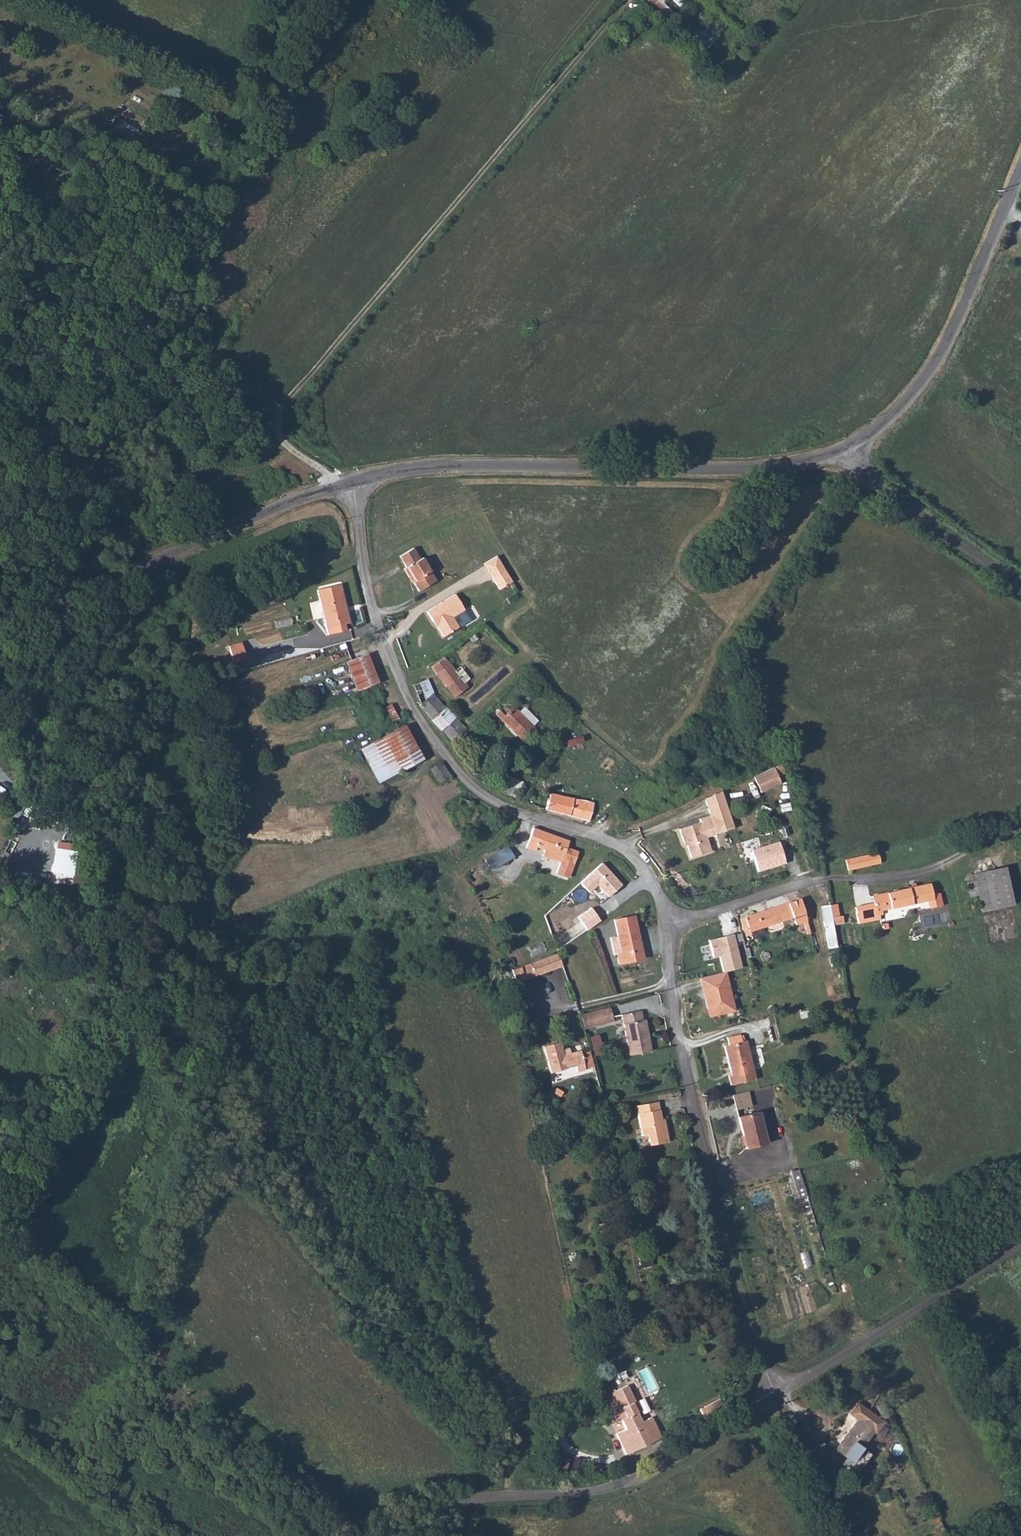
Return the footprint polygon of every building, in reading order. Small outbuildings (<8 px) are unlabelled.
[(651,6),(653,4),(668,19),(674,13),(664,4),(666,1),(664,0),(645,0),(651,6)] [(422,558),(420,559),(413,548),(399,556),(406,567),(404,569),(409,577),(412,575),(415,581),(413,582),(419,591),(436,581),(422,558)] [(496,557),(484,564),(499,589),(512,582),(497,557),(496,557)] [(349,623),(340,585),(317,590),(328,635),(347,630),(346,624),(349,623)] [(452,617),(464,610),(455,594),(427,611),(432,621),(435,620),(438,624),(437,626),(443,637),(458,627),(452,617)] [(234,663),(246,659),(241,642),(229,646),(234,663)] [(357,690),(378,682),(367,654),(346,662),(357,690)] [(444,657),(431,667),(455,697),(468,687),(449,663),(450,663),(452,662),(453,661),(453,660),(453,659),(452,657),(452,656),(450,655),(447,656),(446,657),(445,658),(444,657)] [(413,684),(419,705),(433,693),(427,679),(413,684)] [(442,731),(442,730),(455,719),(446,709),(442,705),(433,693),(419,705),(425,713),(442,731)] [(496,714),(501,719),(512,730),(523,740),(535,728),(514,706),(510,710),(509,709),(506,707),(505,708),(503,708),(503,709),(502,710),(501,711),(499,710),(496,714)] [(406,710),(399,713),(402,719),(409,716),(406,710)] [(452,742),(465,729),(455,719),(442,730),(452,742)] [(405,725),(373,742),(392,776),(423,759),(405,725)] [(373,742),(361,749),(379,783),(392,776),(373,742)] [(450,775),(441,762),(431,769),(439,782),(450,775)] [(774,767),(754,776),(761,792),(781,783),(774,767)] [(516,797),(523,782),(505,775),(496,790),(516,797)] [(721,791),(704,799),(710,816),(716,833),(734,827),(721,791)] [(550,794),(546,809),(588,821),(593,804),(593,803),(592,803),(586,801),(573,799),(550,794)] [(691,858),(711,851),(706,837),(716,834),(716,833),(710,816),(700,819),(701,822),(679,829),(683,842),(685,841),(691,858)] [(533,828),(526,847),(536,851),(537,847),(545,850),(543,856),(561,862),(557,873),(570,877),(578,852),(566,847),(569,841),(533,828)] [(779,841),(752,849),(759,871),(785,863),(779,841)] [(507,846),(484,858),(489,866),(496,867),(513,857),(507,846)] [(848,870),(880,863),(878,852),(845,860),(848,870)] [(602,861),(580,883),(590,892),(597,885),(609,897),(623,883),(602,861)] [(1005,867),(1013,905),(1020,903),(1020,863),(1005,867)] [(978,891),(982,912),(1013,905),(1005,867),(974,874),(975,880),(967,882),(969,893),(978,891)] [(930,883),(872,896),(874,903),(855,907),(859,923),(881,919),(880,915),(883,914),(882,910),(928,900),(930,907),(942,905),(940,893),(932,895),(930,883)] [(793,917),(795,924),(804,922),(807,934),(810,933),(800,899),(741,919),(743,926),(742,927),(742,928),(743,930),(744,931),(746,936),(751,934),(750,931),(793,917)] [(829,905),(833,924),(843,922),(842,916),(839,917),(837,904),(829,905)] [(591,908),(578,918),(586,930),(599,921),(591,908)] [(634,916),(614,920),(622,953),(617,955),(619,964),(643,958),(634,916)] [(734,933),(708,940),(712,957),(720,956),(724,972),(728,971),(742,967),(734,933)] [(558,953),(512,970),(516,983),(563,966),(558,953)] [(737,1011),(728,971),(724,972),(699,977),(709,1017),(737,1011)] [(614,1021),(610,1007),(581,1015),(585,1029),(614,1021)] [(642,1020),(640,1011),(622,1014),(630,1055),(651,1051),(645,1019),(642,1020)] [(740,1035),(727,1038),(729,1045),(725,1046),(731,1075),(729,1076),(731,1085),(756,1079),(746,1041),(742,1042),(740,1036),(740,1035)] [(561,1042),(544,1046),(551,1073),(576,1066),(578,1072),(586,1070),(581,1050),(564,1055),(561,1042)] [(590,1051),(583,1052),(588,1068),(594,1066),(590,1051)] [(748,1091),(733,1095),(736,1110),(752,1106),(748,1091)] [(650,1145),(668,1141),(664,1119),(661,1119),(658,1102),(636,1106),(642,1136),(648,1135),(650,1145)] [(759,1112),(738,1117),(746,1148),(767,1143),(759,1112)] [(792,1172),(800,1198),(807,1196),(799,1170),(792,1172)] [(607,1223),(599,1224),(600,1233),(608,1233),(607,1223)] [(648,1253),(639,1255),(642,1267),(650,1265),(648,1253)] [(628,1385),(611,1393),(617,1405),(613,1407),(616,1414),(614,1415),(617,1422),(621,1420),(626,1429),(617,1434),(626,1454),(661,1437),(652,1417),(642,1422),(633,1403),(635,1402),(628,1385)] [(720,1399),(700,1409),(705,1418),(725,1408),(720,1399)] [(883,1422),(855,1403),(848,1412),(862,1422),(859,1427),(856,1424),(837,1452),(853,1463),(883,1422)]
